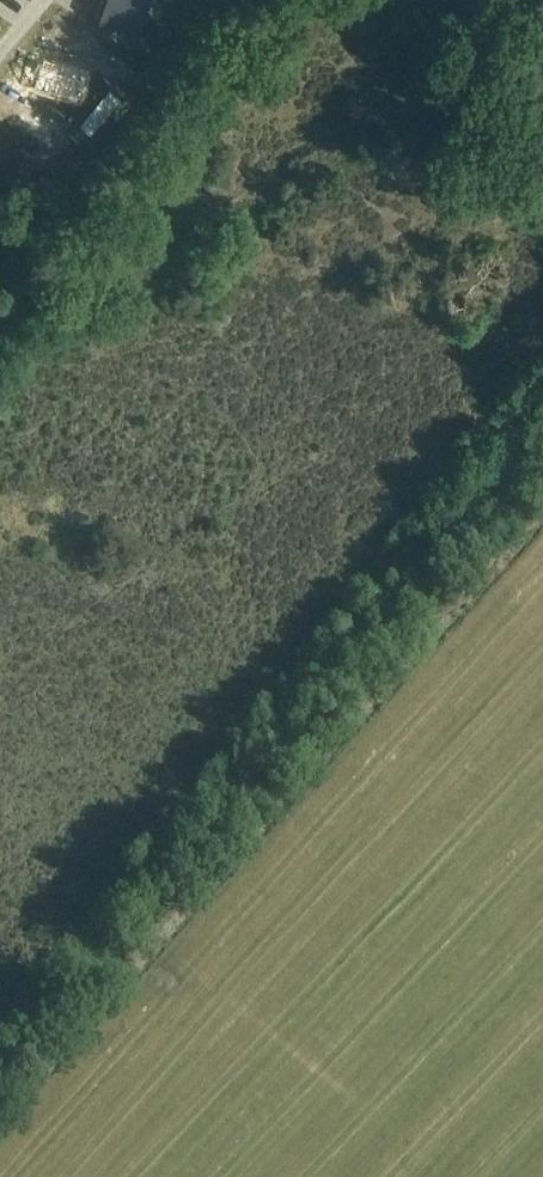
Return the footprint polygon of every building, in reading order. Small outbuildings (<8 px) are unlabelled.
[(101,16),(138,29),(148,0),(106,0),(101,16)]
